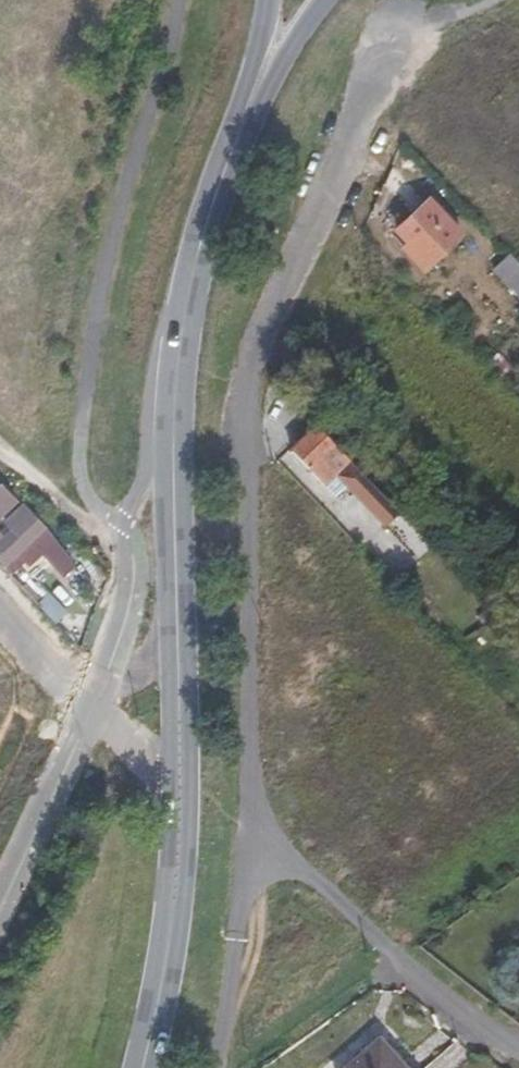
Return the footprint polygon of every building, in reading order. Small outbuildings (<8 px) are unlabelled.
[(462,234),(429,199),(396,231),(408,243),(403,248),(424,270),(462,234)] [(510,254),(494,270),(518,296),(518,264),(510,254)] [(349,461),(333,445),(307,469),(351,515),(363,504),(390,532),(404,519),(349,461)] [(17,503),(0,486),(0,520),(17,503)] [(0,539),(0,564),(10,574),(23,562),(27,567),(40,555),(55,570),(60,547),(40,522),(25,506),(7,521),(11,529),(2,537),(0,539)] [(418,576),(420,575),(429,566),(425,563),(437,553),(408,523),(387,544),(418,576)] [(60,547),(55,570),(57,572),(71,559),(60,547)] [(74,563),(71,559),(57,572),(60,576),(74,563)] [(22,587),(38,604),(46,595),(30,579),(22,587)] [(379,1040),(347,1067),(404,1067),(379,1040)]
